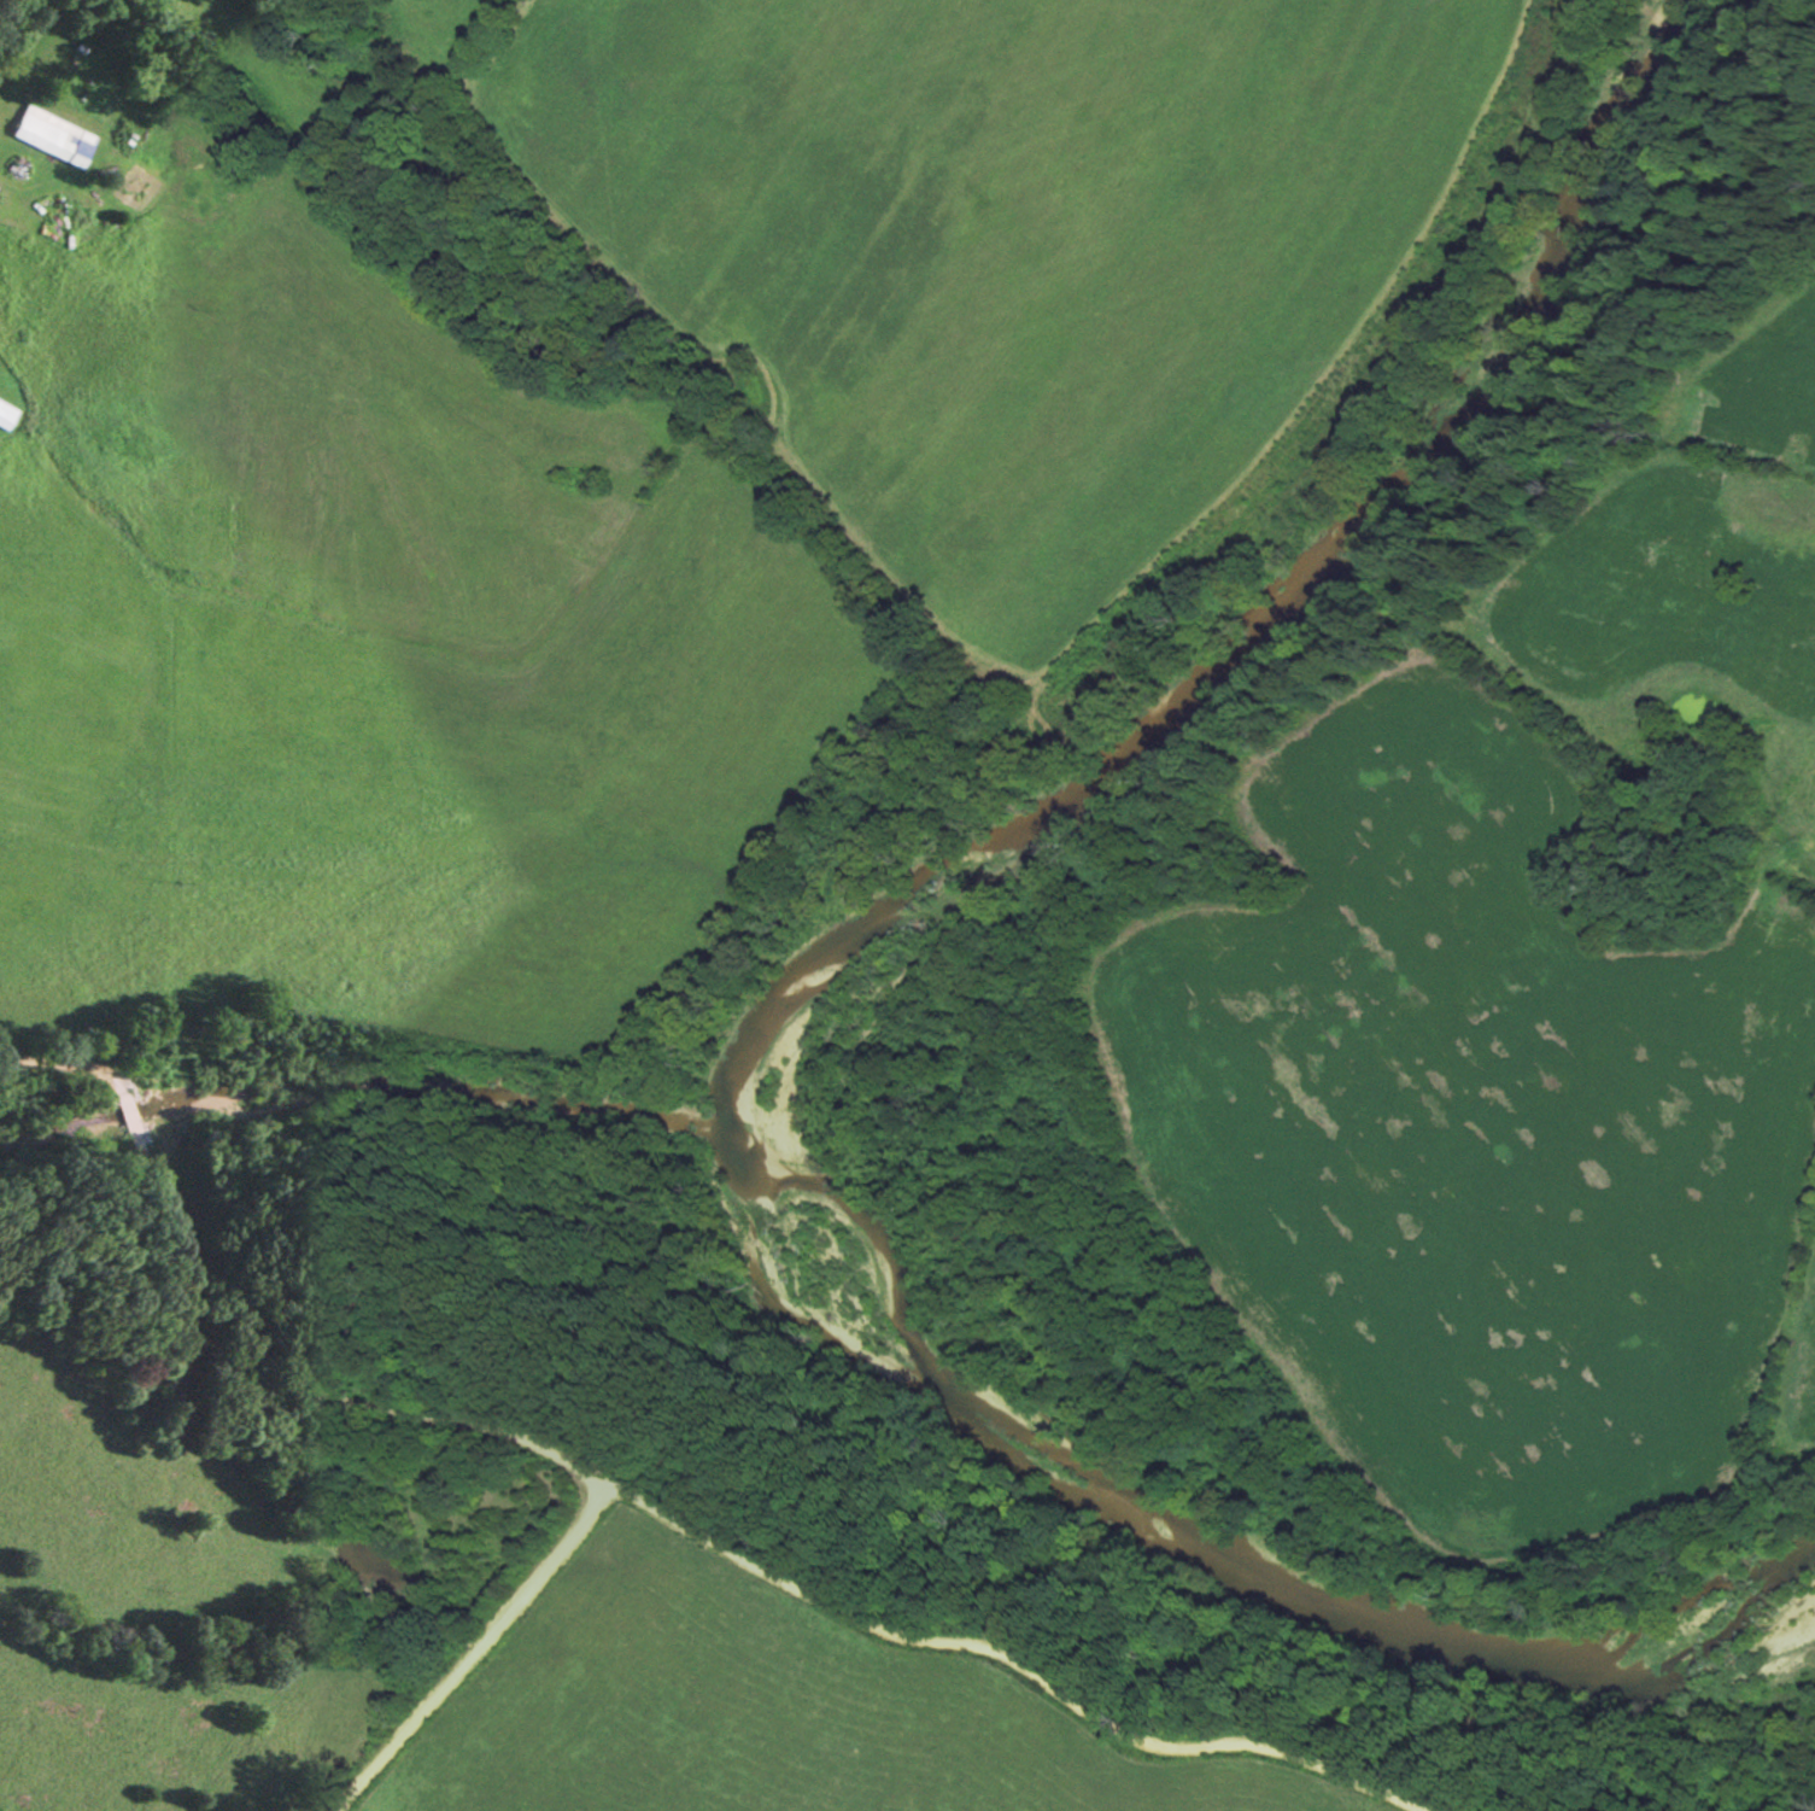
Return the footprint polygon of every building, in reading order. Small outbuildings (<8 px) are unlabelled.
[(65,131),(23,111),(11,135),(54,155),(65,131)] [(20,409),(0,399),(0,423),(11,428),(20,409)]
